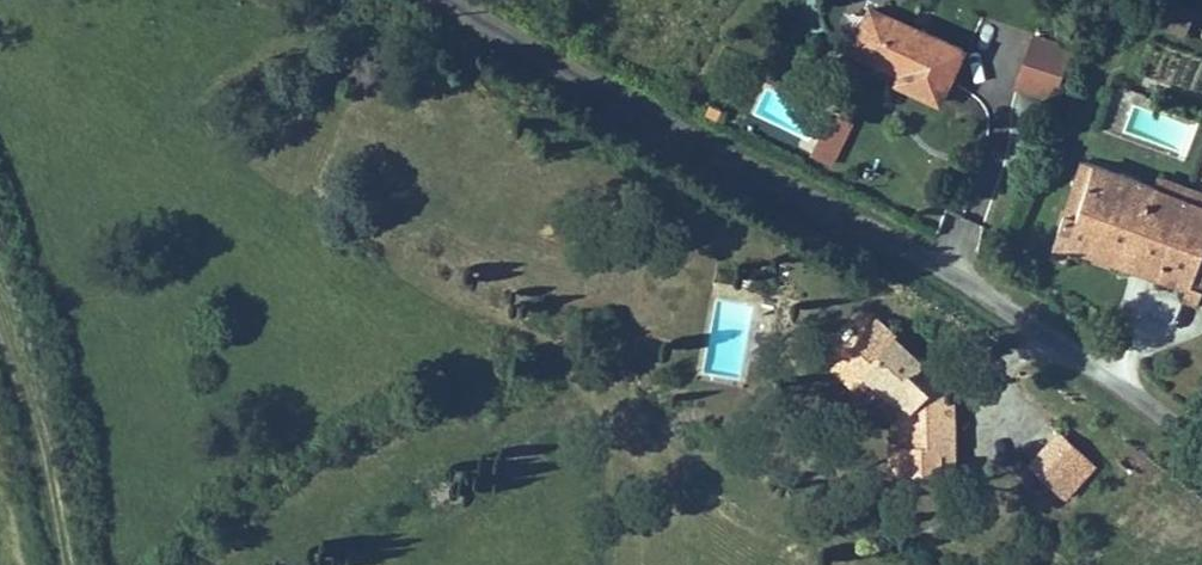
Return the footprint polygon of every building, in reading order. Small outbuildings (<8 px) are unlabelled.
[(1183,26),(1201,33),(1201,8),(1191,4),(1183,26)] [(958,124),(976,74),(885,40),(871,75),(924,95),(918,109),(958,124)] [(1087,71),(1051,58),(1032,115),(1067,127),(1087,71)] [(831,107),(807,149),(831,162),(855,120),(831,107)] [(1172,189),(1111,168),(1100,164),(1092,187),(1104,191),(1095,219),(1082,214),(1069,252),(1083,257),(1088,245),(1100,250),(1107,231),(1136,242),(1130,260),(1159,270),(1164,256),(1191,266),(1186,280),(1201,285),(1201,200),(1172,189)] [(1176,178),(1172,189),(1201,200),(1201,187),(1176,178)] [(1095,219),(1104,191),(1092,187),(1082,214),(1095,219)] [(1130,260),(1136,242),(1107,231),(1100,250),(1130,260)] [(1186,280),(1191,266),(1164,256),(1159,270),(1186,280)] [(944,384),(895,343),(861,379),(882,398),(907,420),(913,413),(928,427),(927,481),(926,510),(968,512),(969,481),(979,481),(980,440),(967,440),(969,417),(941,397),(944,384)] [(882,398),(861,379),(851,390),(872,409),(882,398)] [(1061,490),(1086,509),(1104,486),(1087,473),(1096,461),(1088,455),(1061,490)] [(1128,486),(1096,461),(1087,473),(1104,486),(1086,509),(1102,521),(1128,486)] [(915,510),(926,510),(927,481),(916,481),(915,510)]
